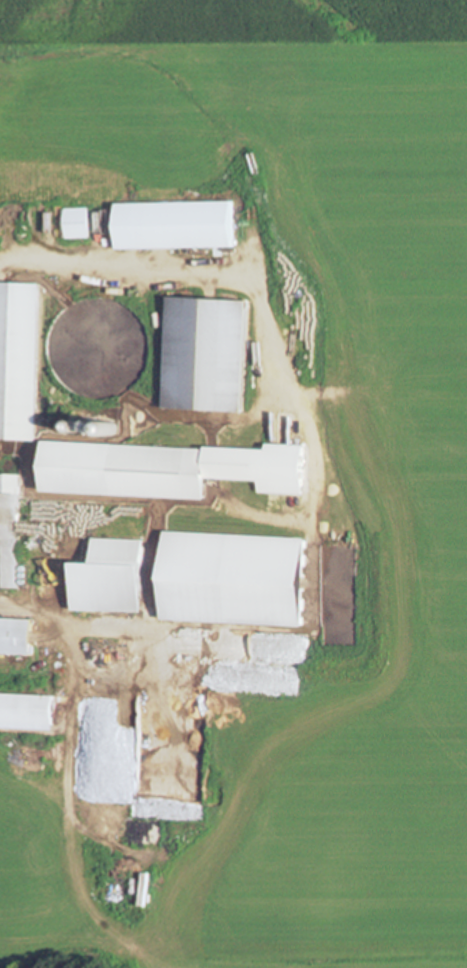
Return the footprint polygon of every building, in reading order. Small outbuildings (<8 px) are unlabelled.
[(231,248),(231,202),(136,202),(137,249),(231,248)] [(0,283),(0,440),(37,442),(42,284),(0,283)] [(163,410),(241,413),(245,301),(167,298),(163,410)] [(70,478),(100,479),(101,435),(71,435),(70,478)] [(185,489),(187,451),(112,447),(111,486),(185,489)] [(19,521),(64,522),(65,499),(20,497),(21,474),(0,473),(0,588),(18,588),(19,521)] [(140,612),(142,539),(92,538),(91,562),(72,562),(71,611),(140,612)] [(160,571),(304,575),(304,544),(161,540),(160,571)] [(31,619),(0,617),(0,653),(30,654),(31,619)] [(86,667),(115,667),(115,639),(86,639),(86,667)] [(0,693),(0,722),(53,724),(54,694),(0,693)]
